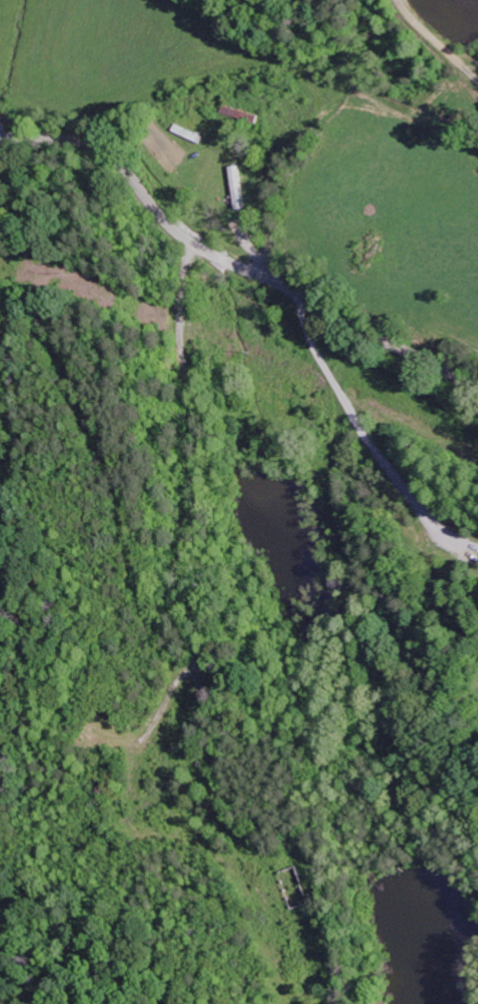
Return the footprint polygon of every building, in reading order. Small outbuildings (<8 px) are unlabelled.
[(258,123),(260,115),(226,106),(223,114),(258,123)]
